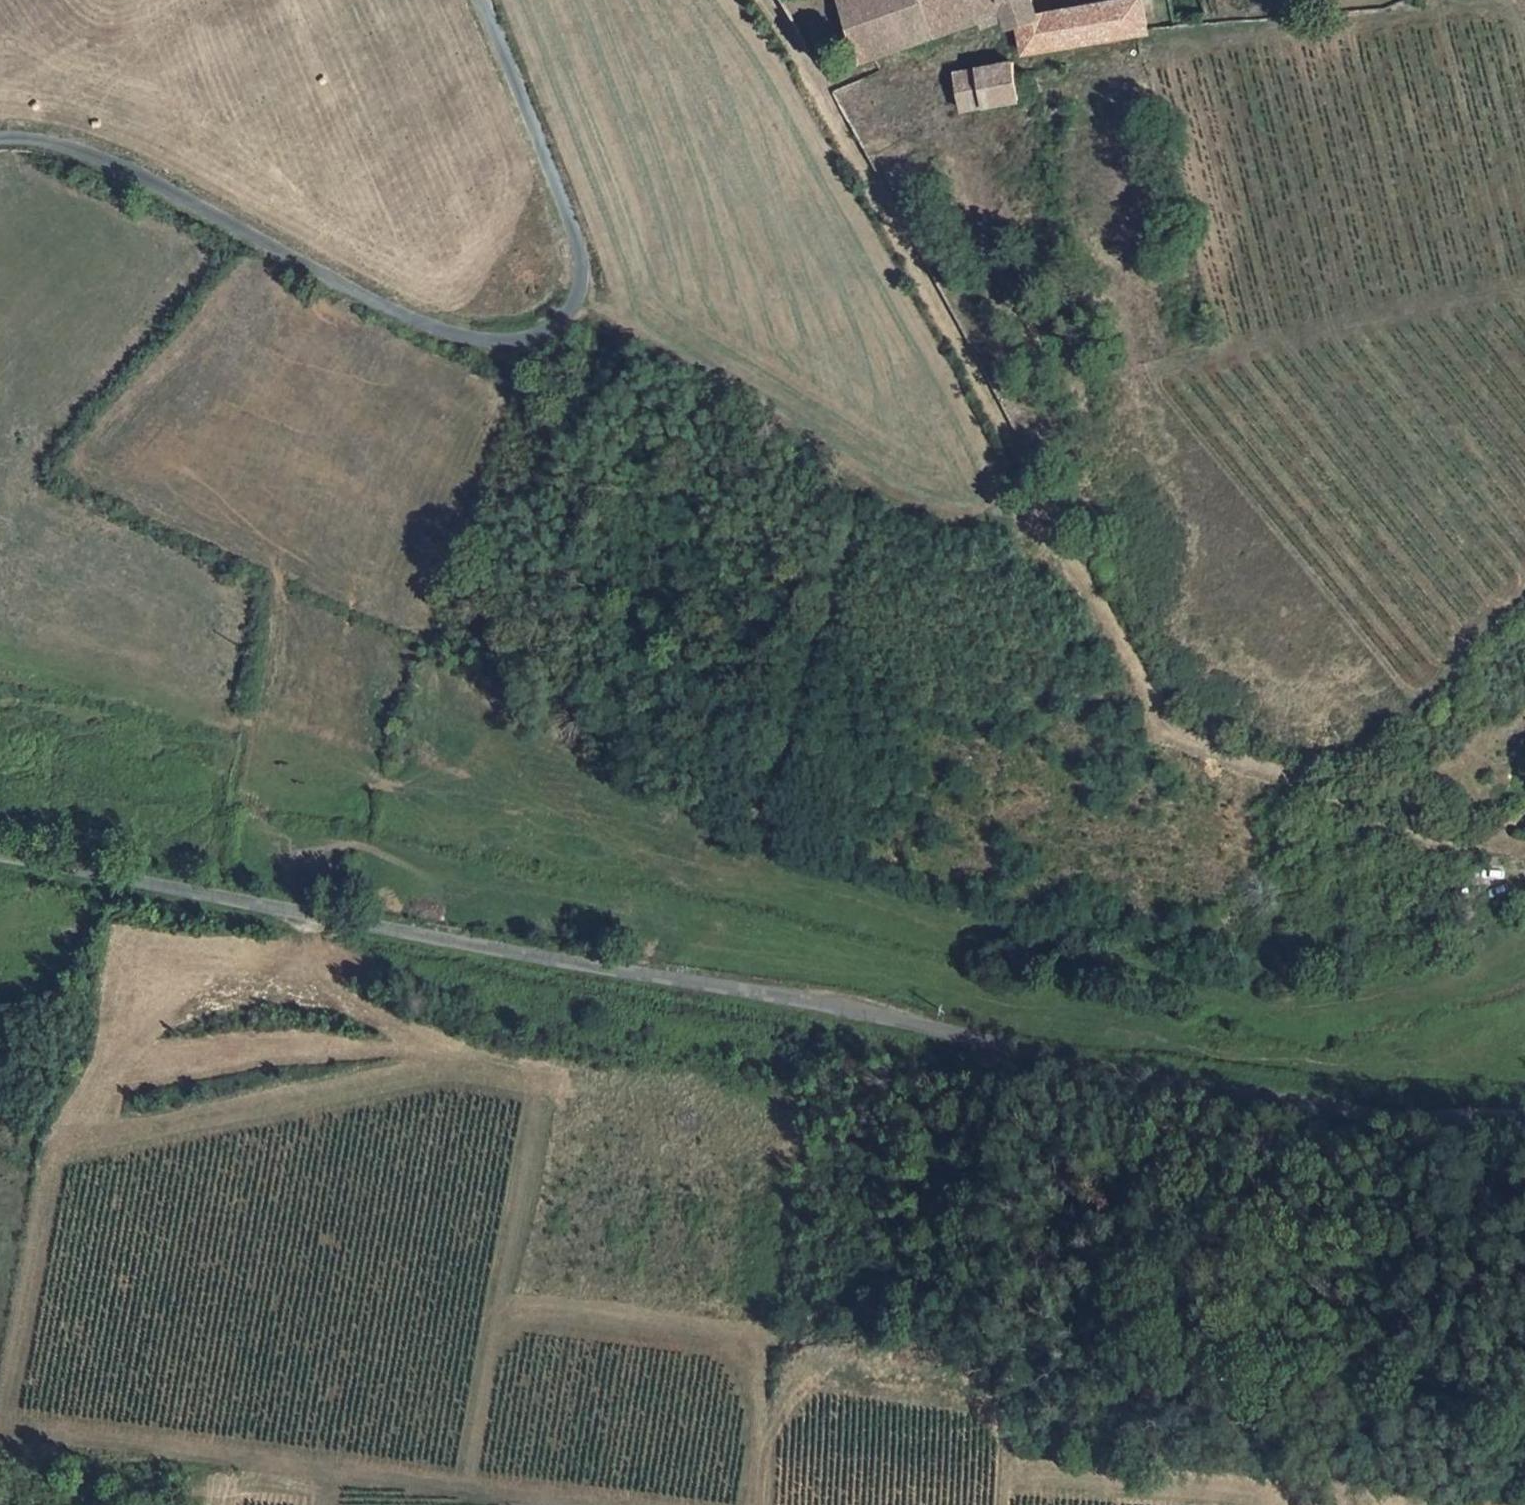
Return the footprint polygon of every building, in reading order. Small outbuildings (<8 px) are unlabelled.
[(842,9),(865,75),(986,32),(988,40),(1010,34),(1012,42),(1017,41),(1024,67),(1146,40),(1138,8),(1031,33),(1023,0),(863,0),(842,9)] [(1015,75),(957,88),(966,125),(1025,112),(1015,75)]
